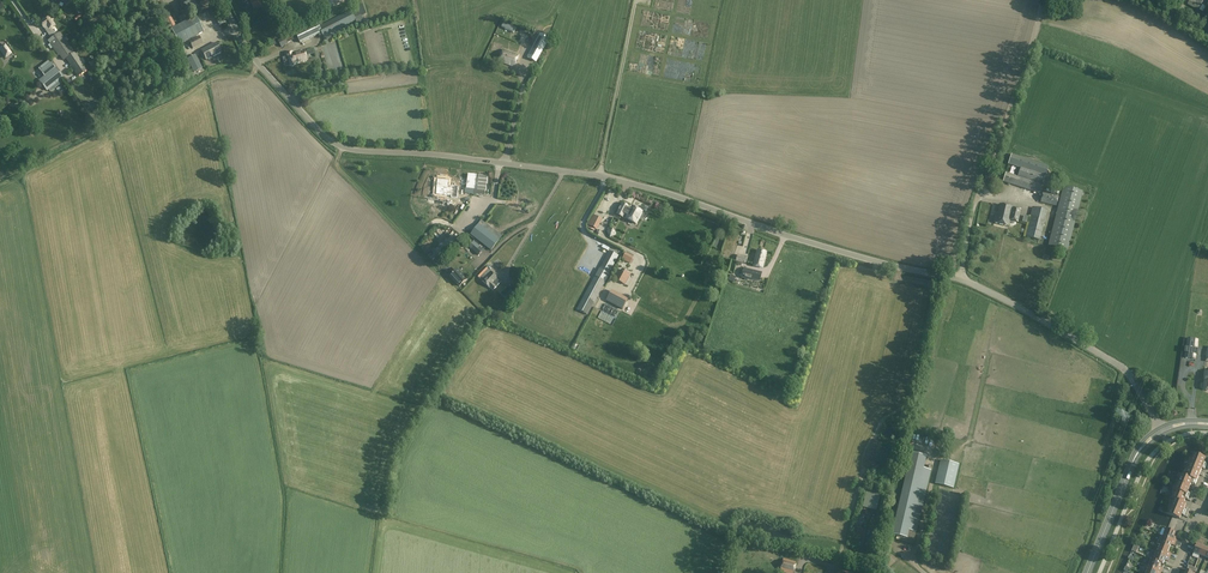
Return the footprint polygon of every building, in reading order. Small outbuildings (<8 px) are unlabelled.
[(180,2),(184,11),(196,5),(193,0),(184,0),(180,2)] [(252,3),(251,3),(254,9),(262,5),(260,0),(250,0),(252,3)] [(1188,5),(1198,10),(1203,1),(1202,0),(1197,0),(1196,2),(1192,0),(1191,0),(1188,5)] [(358,17),(366,14),(362,4),(354,7),(355,10),(358,17)] [(317,21),(316,22),(299,30),(295,32),(300,43),(301,43),(304,41),(306,41),(308,40),(319,34),(322,33),(323,36),(323,37),(356,20),(356,19),(351,10),(322,24),(320,26),(317,21)] [(51,38),(56,35),(53,31),(51,28),(55,25),(49,16),(40,23),(44,28),(51,38)] [(170,28),(171,28),(174,26),(168,16),(164,17),(170,28)] [(362,16),(356,19),(356,20),(360,28),(366,25),(362,16)] [(196,17),(181,24),(189,40),(204,32),(196,17)] [(516,28),(504,23),(502,27),(514,32),(516,28)] [(117,31),(107,38),(110,44),(121,37),(117,31)] [(56,35),(51,38),(47,41),(58,56),(59,55),(63,61),(66,59),(78,77),(87,70),(75,52),(71,47),(70,47),(60,32),(56,35)] [(549,37),(540,32),(527,57),(536,62),(549,37)] [(199,36),(189,41),(193,49),(203,44),(199,36)] [(280,45),(287,42),(285,37),(278,40),(280,45)] [(188,39),(179,44),(195,77),(195,76),(204,72),(193,49),(189,41),(188,39)] [(216,43),(201,50),(206,60),(221,52),(216,43)] [(5,45),(0,48),(0,50),(5,58),(11,54),(5,45)] [(503,50),(499,62),(514,67),(518,55),(503,50)] [(295,65),(295,64),(307,60),(305,51),(294,54),(294,52),(285,54),(286,58),(284,58),(286,66),(290,65),(291,66),(295,65)] [(51,62),(45,67),(49,72),(48,74),(47,73),(46,73),(46,75),(44,76),(40,79),(48,90),(50,92),(60,84),(65,80),(64,78),(51,62)] [(1046,176),(1049,166),(1012,154),(1008,165),(1019,168),(1021,169),(1021,168),(1046,176)] [(1046,176),(1021,168),(1021,169),(1018,177),(1043,185),(1046,176)] [(1004,181),(1040,193),(1043,185),(1018,177),(1006,173),(1004,181)] [(468,174),(466,188),(474,189),(474,194),(485,195),(485,191),(486,191),(487,176),(479,175),(478,178),(477,178),(477,175),(468,174)] [(448,196),(456,197),(457,184),(450,183),(450,184),(447,184),(447,177),(434,176),(432,194),(445,196),(445,194),(449,194),(448,196)] [(1076,215),(1083,192),(1063,187),(1057,210),(1076,215)] [(1043,193),(1040,203),(1057,206),(1059,196),(1043,193)] [(628,220),(633,223),(637,225),(643,213),(632,207),(631,210),(628,208),(629,207),(622,203),(616,214),(623,218),(624,216),(628,219),(628,220)] [(1021,210),(1013,208),(1013,207),(1000,204),(997,214),(996,214),(994,222),(1009,226),(1010,220),(1018,222),(1021,210)] [(1033,207),(1025,236),(1039,240),(1047,211),(1033,207)] [(1057,210),(1048,246),(1068,251),(1076,215),(1057,210)] [(591,214),(586,225),(596,229),(600,218),(591,214)] [(502,237),(483,222),(481,220),(471,234),(492,251),(502,237)] [(475,242),(470,247),(479,254),(484,249),(475,242)] [(596,266),(602,253),(594,250),(589,263),(596,266)] [(753,266),(763,268),(767,252),(757,250),(753,266)] [(587,290),(577,309),(588,315),(598,296),(608,278),(607,277),(619,256),(609,251),(600,268),(599,268),(595,277),(587,290)] [(633,258),(625,254),(622,259),(630,263),(633,258)] [(738,255),(736,261),(737,261),(746,263),(747,258),(747,257),(738,255)] [(486,267),(477,276),(493,291),(501,282),(497,277),(490,271),(488,269),(486,267)] [(742,275),(742,276),(760,281),(762,272),(744,268),(744,269),(742,275)] [(458,269),(450,276),(460,287),(467,280),(458,269)] [(617,281),(625,285),(631,274),(623,270),(617,281)] [(505,285),(498,292),(508,302),(515,295),(505,285)] [(627,300),(611,292),(607,301),(623,308),(627,300)] [(1195,358),(1197,345),(1188,344),(1186,357),(1195,358)] [(892,535),(901,537),(900,541),(913,544),(913,540),(914,540),(916,533),(917,533),(921,517),(924,503),(923,503),(931,470),(924,469),(927,457),(911,453),(892,535)] [(1184,515),(1186,510),(1184,509),(1186,503),(1184,502),(1186,498),(1188,499),(1190,494),(1188,493),(1190,488),(1193,489),(1194,487),(1191,485),(1192,483),(1196,485),(1200,475),(1203,476),(1204,473),(1201,472),(1201,470),(1202,468),(1205,469),(1207,464),(1204,463),(1206,459),(1207,460),(1206,461),(1207,461),(1207,457),(1203,455),(1202,457),(1192,453),(1183,476),(1179,474),(1172,492),(1174,493),(1172,498),(1174,499),(1172,503),(1170,502),(1168,508),(1170,509),(1168,514),(1180,518),(1182,514),(1184,515)] [(944,461),(939,485),(954,489),(959,465),(944,461)] [(1161,534),(1161,536),(1176,542),(1178,539),(1174,538),(1176,533),(1175,533),(1166,529),(1164,535),(1161,534)] [(1176,542),(1161,536),(1160,537),(1163,538),(1160,545),(1170,549),(1171,545),(1175,546),(1176,542)] [(1200,556),(1204,546),(1198,544),(1194,553),(1200,556)] [(1170,549),(1160,545),(1157,551),(1155,550),(1155,551),(1170,558),(1171,555),(1168,553),(1170,549)] [(1170,558),(1155,551),(1154,553),(1150,555),(1152,560),(1154,560),(1161,564),(1163,565),(1165,560),(1169,562),(1170,558)] [(781,571),(788,572),(793,572),(796,562),(784,559),(781,571)] [(1154,560),(1151,559),(1149,566),(1146,565),(1146,566),(1162,572),(1163,569),(1159,568),(1161,564),(1154,560)]
